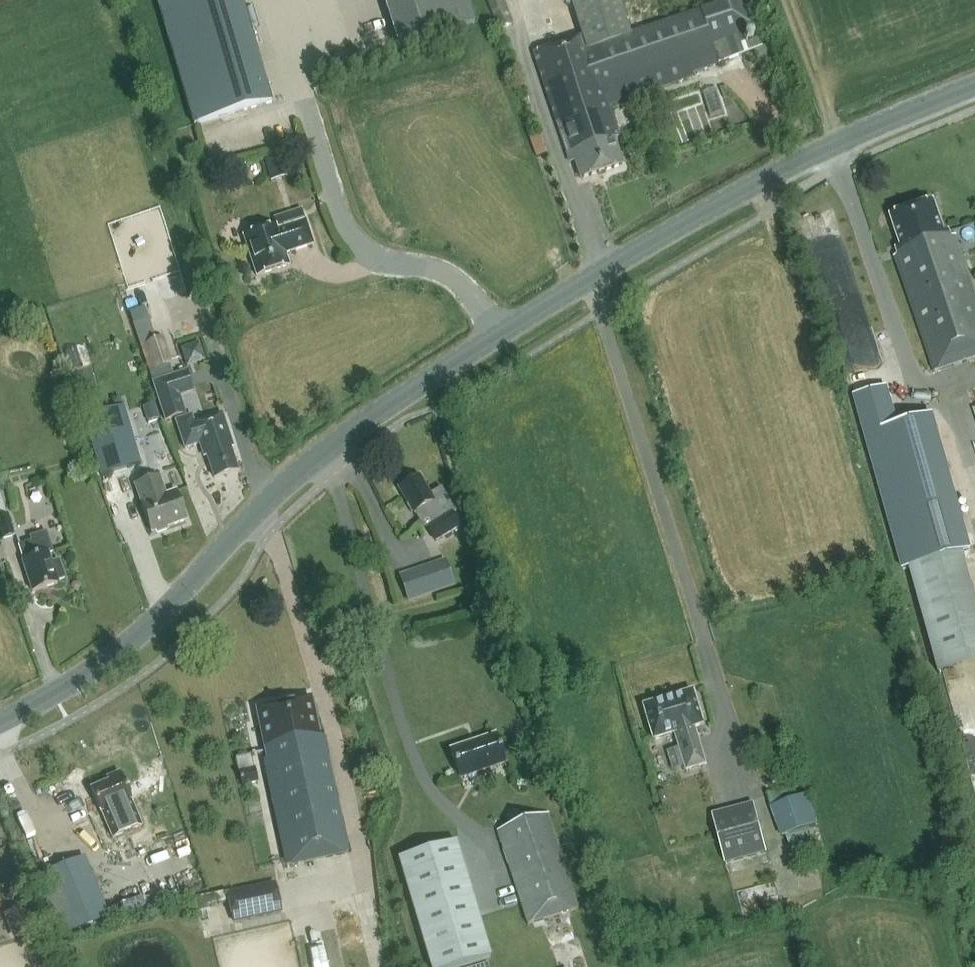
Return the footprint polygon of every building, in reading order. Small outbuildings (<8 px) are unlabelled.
[(194,126),(271,103),(241,0),(157,0),(194,126)] [(396,43),(475,21),(469,0),(384,0),(396,43)] [(498,31),(513,25),(503,0),(486,0),(498,31)] [(631,36),(619,0),(566,0),(568,7),(572,5),(582,36),(533,53),(567,153),(571,152),(580,179),(622,165),(613,138),(618,137),(608,105),(694,76),(693,73),(718,64),(701,12),(631,36)] [(536,157),(546,153),(538,133),(529,137),(536,157)] [(974,361),(974,293),(957,238),(953,240),(950,228),(946,229),(937,201),(895,215),(904,244),(898,245),(902,257),(897,259),(934,374),(974,361)] [(243,236),(256,276),(288,266),(284,254),(313,245),(305,221),(277,230),(275,226),(243,236)] [(146,343),(147,345),(140,347),(151,382),(165,422),(186,414),(180,396),(194,392),(187,370),(172,375),(170,365),(172,365),(164,338),(146,343)] [(190,364),(208,359),(203,340),(185,345),(190,364)] [(204,447),(214,478),(237,470),(230,449),(233,448),(222,413),(194,422),(191,415),(175,421),(184,448),(199,444),(201,448),(204,447)] [(142,463),(129,418),(108,424),(115,446),(102,450),(108,473),(142,463)] [(926,418),(869,435),(907,570),(965,553),(926,418)] [(166,528),(186,521),(176,491),(165,494),(158,476),(156,477),(155,474),(137,481),(138,483),(134,484),(152,533),(156,532),(157,533),(167,530),(166,528)] [(14,537),(1,492),(11,488),(7,475),(0,477),(0,533),(2,540),(14,537)] [(413,511),(420,524),(428,520),(432,527),(428,529),(435,543),(460,528),(452,515),(455,513),(441,488),(429,495),(418,478),(399,489),(408,503),(406,504),(411,512),(413,511)] [(60,560),(51,563),(48,553),(52,552),(46,532),(30,537),(31,541),(18,545),(23,560),(22,560),(32,592),(58,583),(57,581),(66,579),(60,560)] [(454,586),(445,560),(399,575),(408,602),(454,586)] [(684,771),(705,764),(694,729),(703,726),(693,690),(642,705),(653,741),(671,735),(676,748),(665,751),(672,771),(682,767),(684,771)] [(955,700),(974,779),(974,695),(955,700)] [(286,867),(348,854),(323,733),(318,734),(310,701),(258,712),(268,759),(263,760),(286,867)] [(459,779),(504,765),(495,737),(451,751),(459,779)] [(236,758),(242,786),(257,784),(251,755),(236,758)] [(125,829),(138,823),(129,803),(133,801),(120,773),(107,778),(109,782),(91,790),(101,812),(114,806),(125,829)] [(807,795),(770,808),(781,838),(818,825),(807,795)] [(754,803),(712,814),(725,864),(767,854),(754,803)] [(549,815),(497,831),(526,924),(578,908),(549,815)] [(398,859),(430,966),(456,966),(492,956),(458,841),(398,859)] [(84,858),(37,877),(62,937),(109,918),(84,858)] [(226,893),(233,923),(282,913),(275,882),(226,893)] [(4,914),(13,939),(38,930),(28,904),(4,914)]
